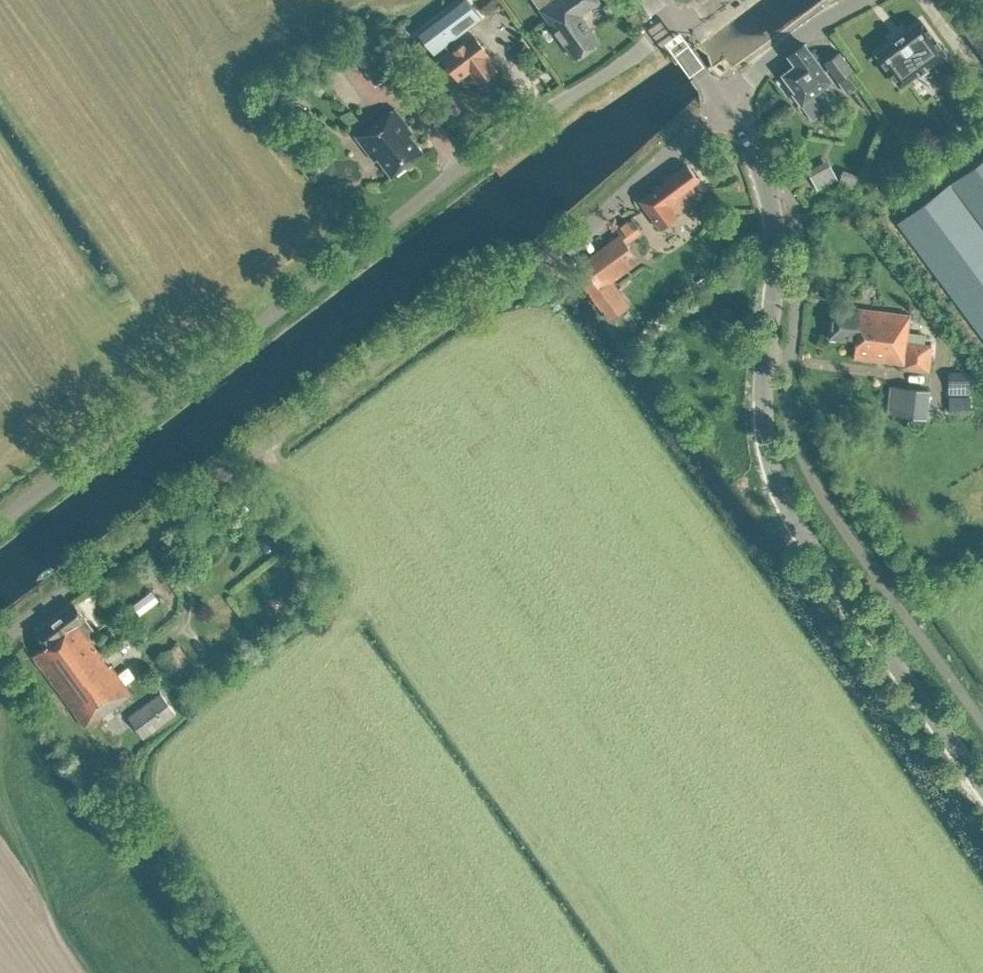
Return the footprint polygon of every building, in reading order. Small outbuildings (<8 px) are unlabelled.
[(418,32),(433,52),(481,15),(469,0),(459,0),(418,32)] [(574,57),(598,40),(579,13),(597,0),(534,0),(574,57)] [(875,52),(886,67),(899,85),(944,52),(920,19),(875,52)] [(458,78),(469,69),(478,81),(495,68),(486,57),(488,55),(471,33),(441,56),(458,78)] [(394,69),(370,37),(351,51),(374,83),(394,69)] [(811,118),(822,110),(810,94),(830,79),(804,43),(788,55),(794,64),(781,73),(794,91),(792,92),(811,118)] [(846,93),(854,86),(845,74),(851,69),(838,52),(824,62),(846,93)] [(412,131),(393,107),(383,115),(382,114),(354,135),(374,160),(377,158),(391,175),(423,151),(409,133),(412,131)] [(838,180),(827,158),(806,169),(817,191),(838,180)] [(897,221),(982,335),(982,159),(897,221)] [(698,179),(686,163),(674,172),(673,171),(663,178),(665,179),(654,187),(656,190),(644,198),(652,208),(648,211),(659,227),(676,215),(674,211),(698,194),(691,184),(698,179)] [(584,267),(576,272),(611,320),(631,305),(613,280),(639,260),(619,234),(581,262),(584,267)] [(856,309),(832,306),(828,336),(855,340),(853,356),(902,362),(902,365),(928,368),(931,343),(924,342),(925,334),(906,332),(909,313),(857,307),(856,309)] [(947,370),(947,395),(969,395),(969,370),(947,370)] [(892,382),(890,411),(926,413),(928,385),(892,382)] [(97,717),(131,692),(90,637),(96,633),(73,602),(36,630),(45,642),(32,654),(83,725),(96,715),(97,717)] [(176,713),(160,692),(127,716),(143,737),(176,713)]
